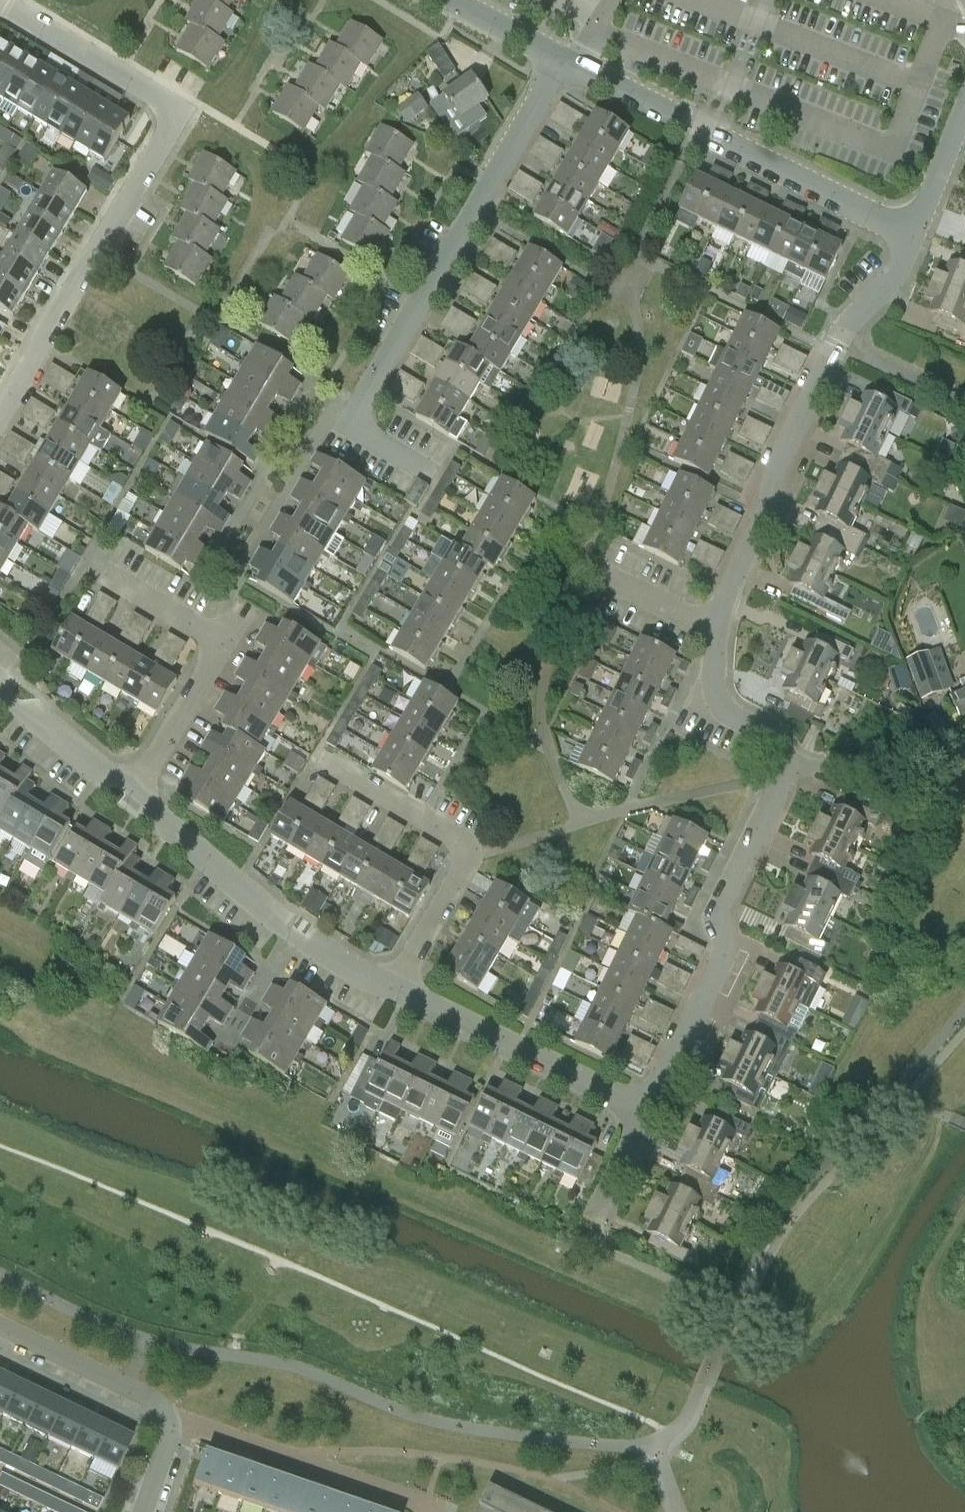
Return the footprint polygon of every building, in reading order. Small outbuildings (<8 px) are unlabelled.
[(206,0),(200,0),(186,22),(193,26),(217,41),(218,40),(233,15),(227,11),(226,12),(206,0)] [(227,11),(234,0),(206,0),(226,12),(227,11)] [(331,45),(362,64),(362,63),(369,67),(383,43),(352,24),(337,48),(331,44),(331,45)] [(217,41),(193,26),(178,51),(209,70),(225,44),(218,40),(217,41)] [(16,50),(1,41),(0,44),(0,76),(16,50)] [(362,64),(331,45),(316,69),(310,65),(310,66),(341,85),(342,85),(347,88),(362,64)] [(427,53),(433,62),(446,54),(440,45),(427,53)] [(4,101),(30,59),(16,50),(0,76),(0,98),(4,101)] [(13,119),(19,110),(45,68),(30,59),(4,101),(0,107),(0,111),(13,119)] [(341,85),(310,66),(295,90),(290,87),(289,87),(321,106),(326,110),(341,85)] [(34,119),(60,77),(45,68),(19,110),(34,119)] [(460,118),(488,99),(471,75),(444,94),(445,96),(432,105),(440,116),(453,108),(460,118)] [(47,127),(73,85),(60,77),(34,119),(47,127)] [(47,127),(62,136),(88,94),(73,85),(47,127)] [(321,106),(289,87),(274,113),(305,132),(321,106)] [(88,94),(62,136),(75,144),(76,145),(102,103),(88,94)] [(418,94),(397,109),(406,122),(428,107),(418,94)] [(91,154),(117,112),(102,103),(76,145),(91,154)] [(117,112),(91,154),(105,163),(131,121),(117,112)] [(571,123),(578,128),(585,117),(577,112),(571,123)] [(586,133),(620,152),(630,134),(597,114),(586,133)] [(578,128),(571,123),(566,131),(574,135),(578,128)] [(22,134),(0,125),(0,137),(18,144),(22,134)] [(397,172),(398,172),(413,147),(382,128),(366,154),(373,158),(397,172)] [(576,150),(609,170),(620,152),(586,133),(576,150)] [(4,172),(17,151),(6,145),(0,154),(0,169),(4,172)] [(655,170),(665,154),(665,153),(652,146),(642,163),(655,170)] [(68,156),(71,151),(65,147),(63,149),(64,154),(68,156)] [(550,158),(558,162),(565,151),(557,147),(550,158)] [(566,167),(599,187),(609,170),(576,150),(566,167)] [(64,154),(62,153),(56,161),(64,165),(69,157),(68,156),(64,154)] [(221,199),(236,174),(205,155),(189,181),(196,185),(196,184),(221,199)] [(390,202),(390,201),(405,176),(398,172),(397,172),(373,158),(358,183),(365,187),(390,202)] [(558,162),(550,158),(546,165),(554,170),(558,162)] [(720,178),(723,170),(714,165),(710,173),(720,178)] [(556,184),(589,204),(599,187),(566,167),(556,184)] [(106,175),(95,169),(88,180),(99,187),(106,175)] [(723,170),(720,178),(729,182),(733,175),(723,170)] [(43,194),(75,214),(88,192),(56,173),(43,194)] [(4,184),(18,192),(24,183),(10,174),(4,184)] [(700,218),(717,183),(698,174),(681,209),(700,218)] [(530,192),(538,197),(544,186),(537,181),(530,192)] [(718,227),(735,192),(717,183),(700,218),(718,227)] [(756,195),(759,188),(750,183),(746,190),(756,195)] [(221,199),(196,184),(196,185),(180,210),(187,214),(188,214),(213,228),(228,203),(221,199)] [(545,201),(579,221),(589,204),(556,184),(545,201)] [(357,216),(382,231),(383,229),(397,205),(390,201),(390,202),(365,187),(350,213),(356,217),(357,216)] [(12,194),(2,188),(0,191),(0,201),(6,204),(12,194)] [(759,188),(756,195),(765,200),(769,192),(759,188)] [(538,197),(530,192),(526,200),(533,204),(538,197)] [(736,236),(753,201),(735,192),(718,227),(736,236)] [(31,215),(63,234),(75,214),(43,194),(31,215)] [(792,213),(795,205),(786,200),(782,208),(792,213)] [(579,221),(545,201),(535,219),(568,239),(579,221)] [(754,244),(771,210),(753,201),(736,236),(754,244)] [(795,205),(792,213),(801,217),(805,210),(795,205)] [(772,253),(789,219),(771,210),(754,244),(772,253)] [(188,214),(187,214),(173,239),(180,244),(181,243),(205,257),(219,233),(212,229),(213,228),(188,214)] [(18,236),(50,255),(63,234),(31,215),(18,236)] [(357,216),(356,217),(341,241),(373,260),(390,233),(383,229),(382,231),(357,216)] [(828,230),(831,223),(821,218),(818,226),(828,230)] [(790,262),(807,227),(789,219),(772,253),(790,262)] [(831,223),(828,230),(837,235),(840,227),(831,223)] [(619,232),(611,227),(607,235),(614,239),(619,232)] [(808,271),(825,236),(807,227),(790,262),(808,271)] [(6,255),(39,275),(50,255),(18,236),(6,255)] [(825,236),(808,271),(827,280),(844,245),(825,236)] [(181,243),(180,244),(165,269),(197,287),(212,262),(204,258),(205,257),(181,243)] [(505,258),(513,263),(518,253),(511,249),(505,258)] [(520,267),(553,287),(563,270),(530,250),(520,267)] [(26,297),(39,275),(6,255),(0,266),(0,281),(26,297)] [(302,282),(327,297),(333,301),(349,276),(317,256),(302,282)] [(513,263),(505,258),(500,268),(507,272),(513,263)] [(962,266),(950,261),(945,273),(938,270),(932,283),(964,296),(964,259),(962,266)] [(510,284),(543,304),(553,287),(520,267),(510,284)] [(567,293),(587,304),(595,289),(575,278),(567,293)] [(327,297),(302,282),(296,279),(281,303),(305,318),(312,322),(327,297)] [(1,310),(13,317),(26,297),(0,281),(0,312),(1,310)] [(485,293),(492,297),(498,288),(490,283),(485,293)] [(964,322),(964,296),(932,283),(927,295),(935,298),(930,310),(943,315),(938,325),(964,336),(964,322)] [(500,302),(532,322),(543,304),(510,284),(500,302)] [(752,289),(741,284),(736,294),(747,300),(752,289)] [(492,297),(485,293),(479,302),(487,306),(492,297)] [(305,318),(281,303),(274,298),(259,324),(290,343),(305,318)] [(766,311),(784,319),(790,307),(772,298),(766,311)] [(489,319),(522,339),(532,322),(500,302),(489,319)] [(809,316),(800,312),(794,324),(803,329),(809,316)] [(737,335),(772,352),(781,333),(746,316),(737,335)] [(465,327),(472,332),(478,323),(470,318),(465,327)] [(479,336),(512,356),(522,339),(489,319),(479,336)] [(472,332),(465,327),(459,336),(467,341),(472,332)] [(728,353),(763,370),(772,352),(737,335),(728,353)] [(468,354),(501,374),(512,356),(479,336),(469,354),(468,354)] [(783,345),(778,355),(786,359),(791,349),(783,345)] [(433,356),(441,360),(446,351),(439,347),(433,356)] [(490,390),(499,374),(501,375),(501,374),(468,354),(469,354),(458,347),(447,364),(481,384),(480,384),(490,390)] [(250,361),(244,358),(241,362),(295,394),(300,385),(288,378),(294,369),(258,348),(250,361)] [(718,348),(710,364),(709,366),(719,371),(754,388),(760,391),(765,381),(759,378),(763,370),(728,353),(718,348)] [(782,368),(786,359),(778,355),(774,364),(782,368)] [(441,360),(433,356),(428,365),(435,370),(441,360)] [(239,366),(245,369),(237,383),(272,404),(278,396),(290,403),(295,394),(241,362),(239,366)] [(470,401),(480,384),(481,384),(447,364),(437,382),(470,401)] [(550,370),(541,364),(537,371),(546,376),(550,370)] [(719,371),(715,379),(710,389),(745,406),(754,388),(719,371)] [(65,384),(72,388),(78,379),(70,374),(65,384)] [(79,392),(111,411),(111,412),(122,394),(89,374),(79,392)] [(413,390),(420,395),(426,386),(418,381),(413,390)] [(427,399),(460,418),(470,401),(437,382),(427,399)] [(194,388),(215,400),(218,395),(197,383),(194,388)] [(229,396),(223,392),(221,397),(274,429),(280,419),(268,412),(272,404),(237,383),(229,396)] [(72,388),(65,384),(59,393),(66,397),(72,388)] [(192,395),(191,389),(185,385),(179,395),(189,401),(192,395)] [(846,413),(886,432),(890,424),(893,425),(895,421),(893,419),(898,410),(906,414),(907,413),(912,402),(882,387),(877,398),(865,393),(860,404),(853,400),(846,413)] [(701,407),(736,424),(745,406),(710,389),(701,407)] [(420,395),(413,390),(407,399),(415,404),(420,395)] [(768,395),(760,391),(756,401),(764,405),(768,395)] [(68,409),(101,429),(111,412),(111,411),(79,392),(68,409)] [(180,412),(187,400),(179,396),(173,405),(172,408),(180,412)] [(219,400),(224,404),(216,417),(252,439),(257,430),(269,437),(274,429),(221,397),(219,400)] [(460,418),(427,399),(415,418),(449,438),(460,418)] [(912,402),(907,413),(917,419),(923,408),(912,402)] [(692,425),(727,442),(736,424),(701,407),(692,425)] [(44,418),(51,423),(57,413),(50,409),(44,418)] [(58,427),(91,446),(101,429),(68,409),(58,427)] [(856,460),(886,474),(892,464),(875,455),(880,445),(882,446),(885,442),(882,440),(886,432),(846,413),(840,425),(848,429),(842,440),(861,449),(856,460)] [(252,439),(216,417),(206,435),(253,464),(260,453),(248,446),(252,439)] [(747,417),(742,427),(751,431),(756,421),(747,417)] [(51,423),(44,418),(39,427),(46,432),(51,423)] [(684,443),(718,460),(727,442),(692,425),(684,443)] [(48,444),(80,463),(91,446),(58,427),(48,444)] [(751,431),(742,427),(738,436),(746,440),(751,431)] [(490,429),(487,434),(495,439),(496,439),(499,434),(490,429)] [(160,442),(169,447),(174,438),(165,432),(160,442)] [(24,453),(31,457),(37,448),(29,443),(24,453)] [(485,457),(490,448),(482,443),(476,452),(485,457)] [(718,460),(684,443),(674,462),(709,479),(718,460)] [(37,461),(70,480),(80,463),(48,444),(37,461)] [(199,459),(194,456),(192,459),(245,491),(251,482),(239,475),(244,466),(208,445),(199,459)] [(31,457),(24,453),(18,462),(26,466),(31,457)] [(730,453),(725,463),(733,467),(738,457),(730,453)] [(320,481),(356,502),(367,484),(318,455),(312,465),(325,472),(320,481)] [(150,458),(144,468),(154,474),(160,464),(150,458)] [(190,463),(195,466),(187,480),(223,501),(228,493),(240,500),(245,491),(192,459),(190,463)] [(856,460),(851,470),(840,464),(834,475),(827,471),(821,484),(860,504),(865,495),(867,497),(869,492),(867,491),(872,481),(881,486),(886,474),(856,460)] [(27,479),(59,498),(70,480),(37,461),(27,479)] [(452,461),(446,472),(456,478),(462,467),(452,461)] [(733,467),(725,463),(721,473),(729,476),(733,467)] [(456,478),(446,472),(436,489),(446,495),(456,478)] [(881,486),(893,492),(899,480),(886,474),(881,486)] [(671,495),(706,512),(715,492),(681,476),(671,495)] [(3,488),(10,492),(16,482),(9,478),(3,488)] [(17,496),(50,515),(59,498),(27,479),(17,496)] [(179,493),(174,490),(171,494),(225,526),(230,517),(218,510),(223,501),(187,480),(179,493)] [(354,517),(349,514),(356,502),(320,481),(315,488),(303,480),(297,490),(346,519),(344,522),(349,525),(354,517)] [(417,508),(430,487),(418,480),(405,501),(417,508)] [(492,499),(525,519),(536,501),(503,481),(492,499)] [(860,504),(821,484),(814,497),(822,501),(817,511),(835,521),(830,530),(860,545),(866,534),(849,526),(854,517),(856,518),(858,514),(856,513),(860,504)] [(113,485),(109,492),(118,497),(122,490),(113,485)] [(3,488),(0,493),(0,497),(5,500),(10,492),(3,488)] [(446,495),(436,489),(426,506),(435,512),(446,495)] [(336,535),(344,522),(346,519),(297,490),(292,498),(305,506),(299,514),(335,536),(336,535)] [(169,498),(174,501),(166,515),(202,536),(208,527),(219,534),(225,526),(171,494),(169,498)] [(663,513),(697,530),(706,512),(671,495),(663,513)] [(7,512),(29,526),(28,527),(39,533),(50,515),(17,496),(7,512)] [(482,516),(515,536),(525,519),(492,499),(482,516)] [(135,506),(125,500),(119,509),(128,514),(130,516),(135,506)] [(718,505),(713,515),(721,519),(726,509),(718,505)] [(435,512),(426,506),(421,514),(430,520),(435,512)] [(964,524),(964,519),(964,509),(948,506),(944,520),(964,524)] [(18,544),(28,527),(29,526),(7,512),(0,508),(0,533),(18,544)] [(119,533),(126,523),(123,521),(128,514),(119,509),(109,527),(119,533)] [(654,529),(688,548),(697,530),(663,513),(654,529)] [(331,556),(335,558),(346,540),(336,535),(335,536),(299,514),(295,523),(282,515),(277,524),(331,556)] [(202,536),(166,515),(159,527),(153,524),(151,529),(204,560),(210,551),(198,544),(202,536)] [(620,527),(625,517),(620,515),(615,525),(620,527)] [(716,528),(721,519),(713,515),(708,524),(716,528)] [(472,534),(504,553),(515,536),(482,516),(472,534)] [(139,522),(136,526),(145,531),(147,527),(139,522)] [(654,529),(643,522),(633,543),(679,567),(688,548),(654,529)] [(323,557),(329,560),(331,556),(277,524),(272,532),(284,540),(279,548),(315,570),(323,557)] [(399,537),(408,542),(414,533),(404,527),(399,537)] [(148,532),(154,536),(146,550),(181,571),(187,562),(199,569),(204,560),(151,529),(148,532)] [(830,530),(825,541),(814,535),(808,546),(801,542),(795,555),(834,575),(838,567),(841,568),(844,564),(840,562),(845,552),(854,557),(860,545),(830,530)] [(8,561),(18,544),(0,533),(0,556),(8,561)] [(462,551),(488,566),(487,567),(493,571),(504,553),(472,534),(462,551)] [(377,561),(387,543),(376,536),(365,554),(366,554),(377,561)] [(388,554),(398,559),(408,542),(399,537),(388,554)] [(447,562),(477,583),(487,567),(488,566),(462,551),(442,539),(433,553),(447,562)] [(700,541),(695,551),(703,555),(708,545),(700,541)] [(78,545),(73,553),(81,558),(86,550),(78,545)] [(313,586),(308,583),(315,570),(279,548),(274,557),(262,549),(257,558),(310,590),(313,586)] [(699,564),(703,555),(695,551),(691,561),(699,564)] [(356,570),(366,576),(376,560),(366,554),(365,554),(356,570)] [(378,571),(388,577),(398,559),(388,554),(378,571)] [(802,588),(797,599),(826,614),(832,602),(823,598),(828,588),(831,589),(833,585),(830,583),(834,575),(795,555),(789,568),(796,571),(790,582),(802,588)] [(303,590),(308,593),(310,590),(257,558),(251,567),(264,574),(258,584),(294,606),(303,590)] [(435,581),(467,601),(477,583),(447,562),(435,581)] [(368,588),(378,594),(388,577),(378,571),(368,588)] [(425,599),(457,618),(467,601),(435,581),(425,599)] [(358,605),(367,611),(378,594),(368,588),(358,605)] [(414,616),(418,618),(447,635),(457,618),(425,599),(414,616)] [(367,611),(358,605),(352,614),(362,620),(367,611)] [(94,623),(99,615),(90,610),(86,617),(94,623)] [(109,621),(99,615),(94,623),(104,629),(109,621)] [(404,633),(436,652),(447,635),(418,618),(414,616),(404,633)] [(70,663),(90,630),(73,619),(53,653),(70,663)] [(320,662),(314,658),(321,645),(286,624),(281,632),(268,625),(263,635),(316,667),(320,662)] [(88,673),(107,640),(90,630),(70,663),(88,673)] [(129,643),(133,636),(124,631),(120,638),(129,643)] [(436,652),(404,633),(393,651),(426,670),(436,652)] [(595,640),(608,646),(612,639),(599,633),(595,640)] [(309,666),(315,670),(316,667),(263,635),(258,643),(270,650),(265,659),(300,680),(309,666)] [(133,636),(129,643),(139,649),(143,642),(133,636)] [(825,636),(820,647),(807,641),(801,652),(794,648),(788,661),(827,680),(831,672),(834,674),(836,669),(834,668),(839,657),(849,662),(855,651),(825,636)] [(105,683),(124,650),(107,640),(88,673),(105,683)] [(633,658),(668,675),(677,657),(642,640),(633,658)] [(122,693),(142,660),(124,650),(105,683),(122,693)] [(163,664),(167,656),(158,651),(154,658),(163,664)] [(922,701),(945,693),(929,651),(906,660),(922,701)] [(167,656),(163,664),(173,669),(177,662),(167,656)] [(588,681),(597,663),(586,658),(577,676),(588,681)] [(624,677),(659,693),(668,675),(633,658),(624,677)] [(299,696),(293,693),(300,680),(265,659),(260,667),(248,660),(242,669),(296,701),(299,696)] [(139,704),(159,670),(142,660),(122,693),(139,704)] [(686,674),(691,664),(683,660),(678,670),(686,674)] [(822,720),(827,708),(817,703),(821,693),(824,695),(826,690),(823,689),(827,680),(788,661),(782,673),(789,677),(784,688),(795,694),(790,704),(822,720)] [(888,669),(895,691),(911,686),(904,664),(888,669)] [(382,672),(373,666),(368,673),(378,679),(382,672)] [(288,701),(294,704),(296,701),(242,669),(237,677),(249,684),(244,693),(280,715),(288,701)] [(159,670),(139,704),(157,714),(176,681),(159,670)] [(372,689),(378,679),(368,673),(362,684),(372,689)] [(616,695),(650,711),(659,693),(624,677),(616,695)] [(964,716),(964,679),(961,681),(964,690),(950,696),(960,718),(964,716)] [(584,688),(574,683),(569,694),(579,698),(584,688)] [(415,702),(448,722),(459,704),(425,684),(415,702)] [(678,691),(678,690),(670,687),(665,697),(673,700),(678,691)] [(278,731),(272,727),(280,715),(244,693),(239,701),(227,694),(221,703),(276,736),(278,731)] [(607,713),(641,730),(650,711),(616,695),(607,713)] [(661,707),(668,710),(673,700),(665,697),(661,707)] [(347,709),(357,715),(362,706),(352,700),(347,709)] [(404,719),(438,739),(448,722),(415,702),(404,719)] [(267,735),(273,739),(276,736),(221,703),(217,711),(229,719),(223,728),(230,732),(265,754),(266,753),(259,749),(267,735)] [(357,715),(347,709),(342,718),(351,724),(357,715)] [(598,731),(632,748),(641,730),(607,713),(598,731)] [(394,737),(427,756),(438,739),(404,719),(394,737)] [(110,731),(118,736),(123,728),(115,723),(110,731)] [(655,737),(660,727),(652,723),(648,733),(655,737)] [(844,745),(849,733),(841,729),(836,741),(844,745)] [(589,749),(623,766),(632,748),(598,731),(589,749)] [(264,770),(258,766),(265,754),(230,732),(225,740),(213,733),(208,742),(261,774),(264,770)] [(651,746),(654,740),(655,737),(648,733),(643,742),(651,746)] [(326,743),(336,749),(341,740),(332,734),(326,743)] [(384,754),(417,773),(427,756),(394,737),(384,754)] [(253,774),(259,777),(261,774),(208,742),(202,751),(214,758),(210,766),(245,788),(253,774)] [(623,766),(589,749),(580,768),(614,784),(623,766)] [(285,766),(300,775),(307,763),(292,754),(285,766)] [(417,773),(384,754),(373,772),(407,791),(417,773)] [(635,759),(630,769),(638,773),(643,763),(635,759)] [(244,804),(238,800),(245,788),(210,766),(204,775),(192,768),(187,776),(241,808),(244,804)] [(26,782),(31,774),(22,768),(15,780),(6,775),(0,786),(0,825),(26,782)] [(633,782),(638,773),(630,769),(626,778),(633,782)] [(233,808),(239,812),(241,808),(187,776),(182,785),(194,792),(188,802),(224,823),(233,808)] [(36,805),(27,799),(35,787),(26,782),(0,825),(0,835),(2,832),(15,839),(36,805)] [(314,807),(318,800),(309,794),(304,802),(314,807)] [(28,855),(60,803),(51,797),(44,809),(36,805),(15,839),(28,847),(24,853),(28,855)] [(318,800),(314,807),(323,813),(327,805),(318,800)] [(816,827),(856,846),(860,838),(863,840),(865,835),(862,834),(867,823),(876,828),(881,816),(852,802),(847,812),(835,807),(830,818),(822,814),(816,827)] [(25,861),(42,871),(70,825),(61,820),(68,808),(60,803),(28,855),(29,856),(25,861)] [(290,847),(310,814),(292,804),(272,836),(290,847)] [(236,828),(257,841),(268,824),(247,811),(236,828)] [(307,857),(327,825),(310,814),(290,847),(307,857)] [(348,828),(353,820),(343,814),(338,822),(348,828)] [(353,820),(348,828),(357,833),(362,826),(353,820)] [(70,881),(101,828),(93,822),(85,835),(76,829),(55,864),(69,873),(66,878),(70,881)] [(666,840),(700,857),(709,838),(675,822),(666,840)] [(325,867),(344,835),(327,825),(307,857),(325,867)] [(862,877),(845,869),(849,859),(853,861),(855,856),(852,855),(856,846),(816,827),(809,840),(817,843),(812,854),(830,863),(825,874),(856,889),(862,877)] [(90,885),(111,850),(103,845),(110,833),(101,828),(70,881),(74,883),(78,878),(90,885)] [(342,878),(361,845),(344,835),(325,867),(342,878)] [(382,848),(387,840),(377,835),(373,842),(382,848)] [(387,840),(382,848),(392,854),(396,846),(387,840)] [(657,858),(691,875),(700,857),(666,840),(657,858)] [(104,901),(105,901),(131,857),(132,857),(137,849),(127,843),(120,855),(111,850),(90,885),(104,894),(101,899),(104,901)] [(619,859),(624,849),(614,844),(609,854),(619,859)] [(359,888),(378,855),(361,845),(342,878),(359,888)] [(707,860),(714,864),(719,855),(711,851),(707,860)] [(376,898),(395,865),(378,855),(359,888),(376,898)] [(417,868),(421,861),(412,855),(407,863),(417,868)] [(120,915),(142,879),(133,873),(140,862),(132,857),(131,857),(105,901),(104,901),(99,910),(103,913),(106,907),(120,915)] [(648,876),(682,893),(691,875),(657,858),(648,876)] [(714,864),(707,860),(702,870),(710,874),(714,864)] [(421,861),(417,868),(426,874),(430,866),(421,861)] [(393,908),(412,875),(395,865),(376,898),(393,908)] [(134,931),(166,878),(157,872),(150,884),(142,879),(120,915),(133,923),(130,929),(134,931)] [(843,896),(851,900),(856,889),(825,874),(821,884),(809,878),(804,889),(797,886),(791,899),(830,918),(831,918),(843,896)] [(412,875),(393,908),(411,919),(430,886),(412,875)] [(273,876),(270,881),(277,885),(280,880),(273,876)] [(639,894),(673,911),(682,893),(648,876),(639,894)] [(155,936),(177,900),(167,894),(174,883),(166,878),(134,931),(137,933),(141,928),(155,936)] [(487,902),(519,921),(530,904),(498,884),(487,902)] [(697,900),(702,891),(694,886),(689,896),(697,900)] [(888,901),(892,903),(897,892),(888,887),(883,899),(888,901)] [(28,897),(15,890),(9,899),(22,907),(28,897)] [(322,911),(327,903),(328,900),(311,890),(301,907),(318,917),(322,911)] [(630,913),(673,934),(679,936),(684,926),(676,923),(672,932),(665,928),(673,911),(639,894),(630,913)] [(697,900),(689,896),(684,906),(692,910),(697,900)] [(830,918),(791,899),(785,911),(792,915),(786,926),(797,931),(792,942),(822,957),(828,945),(819,940),(830,918)] [(477,920),(509,939),(519,921),(487,902),(477,920)] [(335,908),(327,903),(322,911),(330,916),(335,908)] [(630,935),(664,952),(673,934),(630,913),(630,914),(638,918),(630,935)] [(598,919),(587,914),(582,925),(589,928),(594,926),(598,919)] [(466,937),(499,956),(509,939),(477,920),(466,937)] [(375,956),(382,954),(385,949),(386,949),(394,936),(381,928),(373,941),(374,942),(368,952),(371,955),(373,955),(375,956)] [(554,942),(564,947),(568,938),(559,933),(554,942)] [(621,953),(655,970),(664,952),(630,935),(621,953)] [(683,950),(688,940),(680,936),(676,947),(683,950)] [(204,951),(197,947),(195,951),(249,983),(254,975),(242,968),(247,958),(212,937),(204,951)] [(456,955),(488,974),(499,956),(466,937),(456,955)] [(564,947),(554,942),(550,952),(559,956),(564,947)] [(193,955),(199,959),(191,973),(227,994),(232,985),(243,992),(249,983),(195,951),(193,955)] [(612,971),(647,988),(655,970),(621,953),(612,971)] [(488,974),(456,955),(445,972),(478,992),(488,974)] [(796,961),(791,971),(779,966),(774,977),(766,973),(760,986),(801,1006),(809,1010),(827,976),(796,961)] [(667,964),(662,973),(670,977),(675,967),(667,964)] [(536,978),(546,983),(551,974),(541,969),(536,978)] [(603,989),(638,1006),(647,988),(612,971),(603,989)] [(183,985),(177,981),(174,986),(228,1018),(233,1009),(222,1002),(227,994),(191,973),(183,985)] [(665,987),(670,977),(662,973),(658,983),(665,987)] [(546,983),(536,978),(532,988),(541,992),(546,983)] [(325,1023),(320,1019),(328,1006),(291,984),(286,993),(275,987),(270,996),(323,1027),(325,1023)] [(124,1004),(128,1006),(135,1010),(136,1009),(145,992),(135,986),(134,985),(124,1002),(124,1004)] [(172,989),(179,993),(170,1007),(206,1028),(211,1020),(223,1027),(228,1018),(174,986),(172,989)] [(798,1032),(790,1028),(801,1006),(760,986),(754,999),(761,1002),(756,1013),(767,1019),(763,1028),(793,1043),(798,1032)] [(594,1008),(629,1024),(638,1006),(603,989),(594,1008)] [(315,1028),(321,1031),(323,1027),(270,996),(265,1004),(276,1010),(271,1020),(307,1042),(315,1028)] [(652,1013),(657,1003),(649,999),(644,1009),(652,1013)] [(528,1019),(533,1009),(523,1005),(519,1014),(528,1019)] [(156,1015),(154,1020),(161,1024),(160,1025),(207,1053),(213,1044),(201,1037),(206,1028),(170,1007),(163,1020),(156,1015)] [(586,1026),(620,1043),(629,1024),(594,1008),(586,1026)] [(652,1013),(644,1009),(640,1019),(648,1023),(652,1013)] [(841,1023),(856,1031),(863,1017),(849,1009),(841,1023)] [(305,1057),(300,1054),(307,1042),(271,1020),(266,1028),(255,1021),(249,1030),(302,1062),(305,1057)] [(620,1043),(586,1026),(577,1044),(611,1061),(620,1043)] [(740,1044),(733,1041),(727,1053),(776,1077),(793,1043),(763,1028),(757,1039),(746,1034),(740,1044)] [(295,1062),(300,1065),(302,1062),(249,1030),(244,1039),(256,1046),(250,1055),(286,1077),(295,1062)] [(635,1050),(640,1039),(631,1035),(627,1046),(635,1050)] [(356,1088),(367,1093),(366,1094),(367,1094),(364,1100),(366,1106),(380,1113),(404,1065),(394,1060),(400,1048),(391,1044),(381,1063),(371,1058),(356,1088)] [(635,1050),(627,1046),(622,1055),(630,1059),(635,1050)] [(765,1100),(765,1099),(776,1077),(727,1053),(721,1066),(728,1069),(722,1081),(734,1087),(729,1097),(759,1112),(765,1100)] [(397,1122),(399,1118),(400,1118),(427,1061),(418,1057),(412,1069),(404,1065),(380,1113),(397,1122)] [(421,1120),(439,1083),(431,1078),(437,1066),(427,1061),(400,1118),(404,1120),(407,1114),(421,1120)] [(435,1135),(463,1079),(454,1074),(448,1087),(439,1083),(421,1120),(434,1127),(431,1133),(435,1135)] [(452,1149),(457,1138),(476,1101),(466,1096),(472,1083),(463,1079),(435,1135),(436,1136),(434,1140),(452,1149)] [(485,1143),(513,1087),(504,1083),(498,1095),(489,1090),(470,1128),(484,1135),(482,1141),(485,1143)] [(809,1092),(811,1093),(821,1098),(827,1087),(818,1083),(813,1083),(809,1092)] [(506,1146),(525,1108),(516,1103),(522,1091),(513,1087),(485,1143),(490,1145),(492,1139),(506,1146)] [(521,1161),(549,1105),(540,1100),(534,1112),(525,1108),(506,1146),(520,1153),(517,1159),(521,1161)] [(542,1164),(561,1126),(551,1121),(557,1109),(549,1105),(521,1161),(526,1163),(529,1157),(542,1164)] [(721,1112),(716,1123),(705,1117),(699,1129),(692,1125),(685,1138),(725,1157),(737,1134),(746,1139),(752,1127),(721,1112)] [(558,1178),(585,1122),(575,1118),(569,1130),(561,1126),(542,1164),(556,1171),(554,1176),(558,1178)] [(604,1159),(593,1153),(597,1144),(588,1139),(594,1127),(585,1122),(558,1178),(562,1181),(565,1175),(579,1182),(579,1181),(591,1187),(604,1159)] [(731,1190),(714,1181),(725,1157),(685,1138),(679,1150),(687,1154),(681,1165),(693,1171),(688,1181),(718,1196),(719,1194),(727,1198),(731,1190)] [(704,1202),(712,1206),(718,1196),(688,1181),(683,1191),(671,1185),(666,1196),(659,1193),(652,1205),(692,1225),(697,1217),(699,1218),(701,1213),(699,1212),(704,1202)] [(648,1233),(659,1238),(654,1249),(684,1264),(690,1252),(681,1247),(686,1238),(688,1239),(691,1234),(689,1233),(692,1225),(652,1205),(646,1218),(653,1222),(648,1233)] [(20,1384),(0,1374),(0,1413),(4,1415),(20,1384)] [(27,1426),(42,1395),(20,1384),(4,1415),(27,1426)] [(50,1438),(65,1406),(42,1395),(27,1426),(50,1438)] [(73,1449),(88,1417),(65,1406),(50,1438),(73,1449)] [(95,1460),(111,1428),(88,1417),(73,1449),(95,1460)] [(111,1428),(95,1460),(119,1471),(134,1439),(111,1428)] [(20,1459),(31,1464),(38,1450),(27,1445),(20,1459)] [(13,1456),(0,1450),(0,1464),(7,1467),(13,1456)] [(232,1459),(208,1451),(196,1486),(220,1494),(232,1459)] [(30,1478),(36,1467),(31,1465),(20,1459),(15,1471),(30,1478)] [(255,1467),(232,1459),(220,1494),(243,1502),(255,1467)] [(278,1475),(255,1467),(243,1502),(266,1510),(278,1475)] [(43,1470),(38,1482),(45,1485),(53,1489),(58,1478),(57,1477),(43,1470)] [(13,1492),(18,1481),(1,1473),(0,1475),(0,1486),(13,1492)] [(278,1475),(266,1510),(271,1511),(292,1511),(301,1484),(303,1485),(304,1484),(278,1475)] [(76,1500),(81,1489),(66,1481),(60,1493),(76,1500)] [(26,1485),(20,1496),(36,1504),(41,1492),(26,1485)] [(307,1485),(307,1486),(309,1487),(300,1511),(327,1511),(333,1494),(307,1485)] [(103,1499),(89,1492),(83,1504),(98,1511),(103,1499)] [(487,1492),(478,1511),(509,1511),(512,1504),(487,1492)] [(333,1494),(327,1511),(352,1511),(356,1502),(333,1494)] [(43,1507),(53,1511),(60,1511),(64,1503),(49,1496),(43,1507)] [(356,1502),(352,1511),(378,1511),(379,1510),(356,1502)] [(512,1504),(509,1511),(529,1511),(512,1504)]
